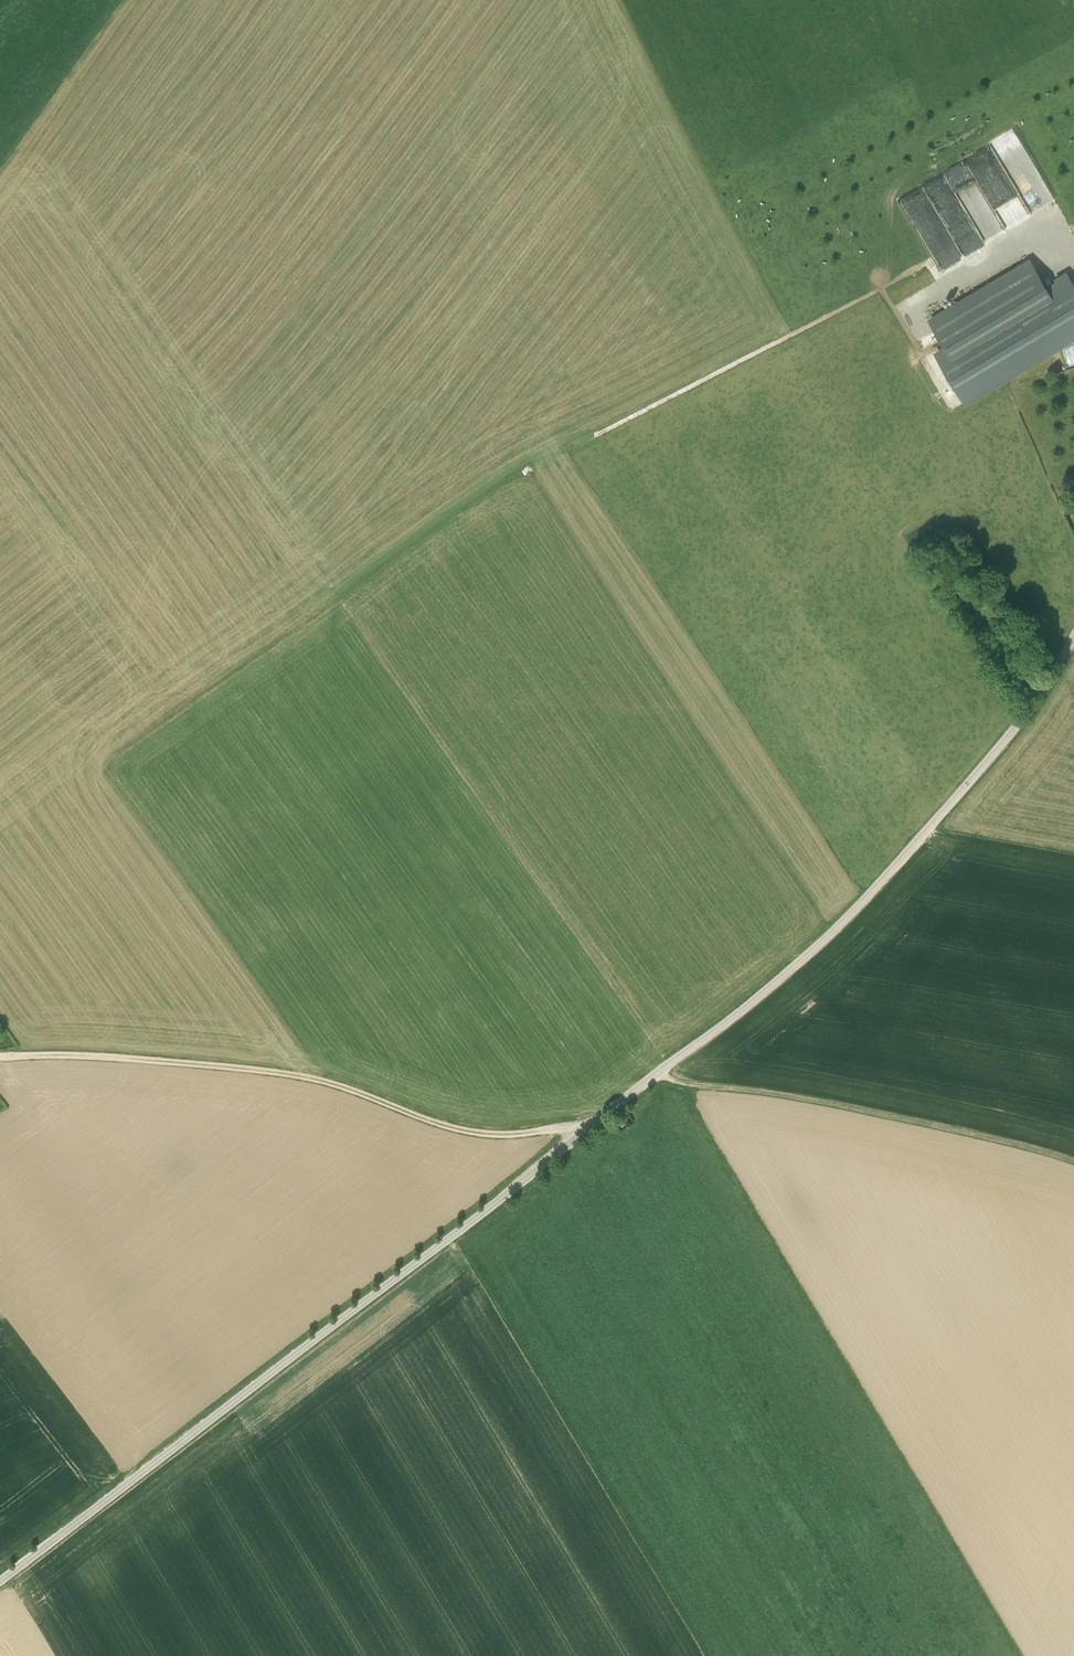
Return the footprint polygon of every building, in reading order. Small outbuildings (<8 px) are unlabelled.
[(1073,337),(1073,286),(1067,275),(1048,286),(1032,260),(931,321),(955,363),(945,369),(964,402),(1073,337)]
